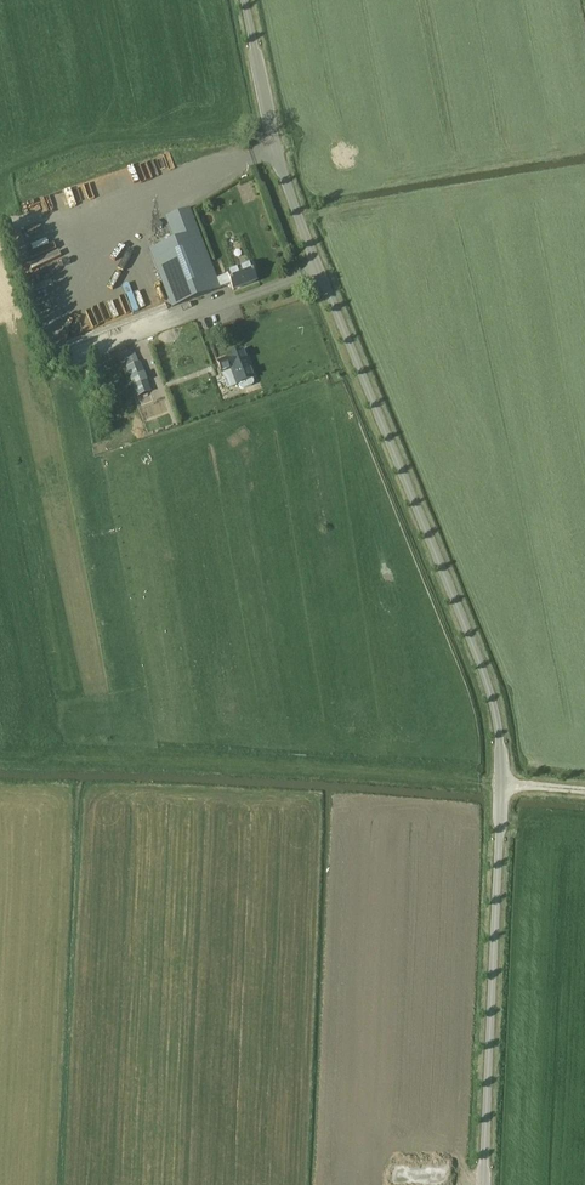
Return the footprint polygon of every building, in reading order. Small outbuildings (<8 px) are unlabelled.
[(110,197),(167,177),(161,161),(104,181),(110,197)] [(23,200),(36,203),(39,187),(26,184),(23,200)] [(157,314),(220,289),(220,288),(231,283),(234,291),(256,283),(250,267),(216,280),(190,210),(143,228),(151,251),(135,257),(157,314)] [(38,231),(30,232),(29,225),(19,227),(24,257),(41,254),(38,231)] [(100,311),(105,322),(133,311),(128,300),(100,311)] [(253,379),(255,379),(244,351),(217,362),(221,375),(232,371),(237,386),(238,385),(239,388),(240,389),(241,389),(242,389),(243,389),(252,386),(253,385),(253,384),(253,383),(254,382),(253,379)] [(138,397),(149,392),(138,364),(127,369),(138,397)]
